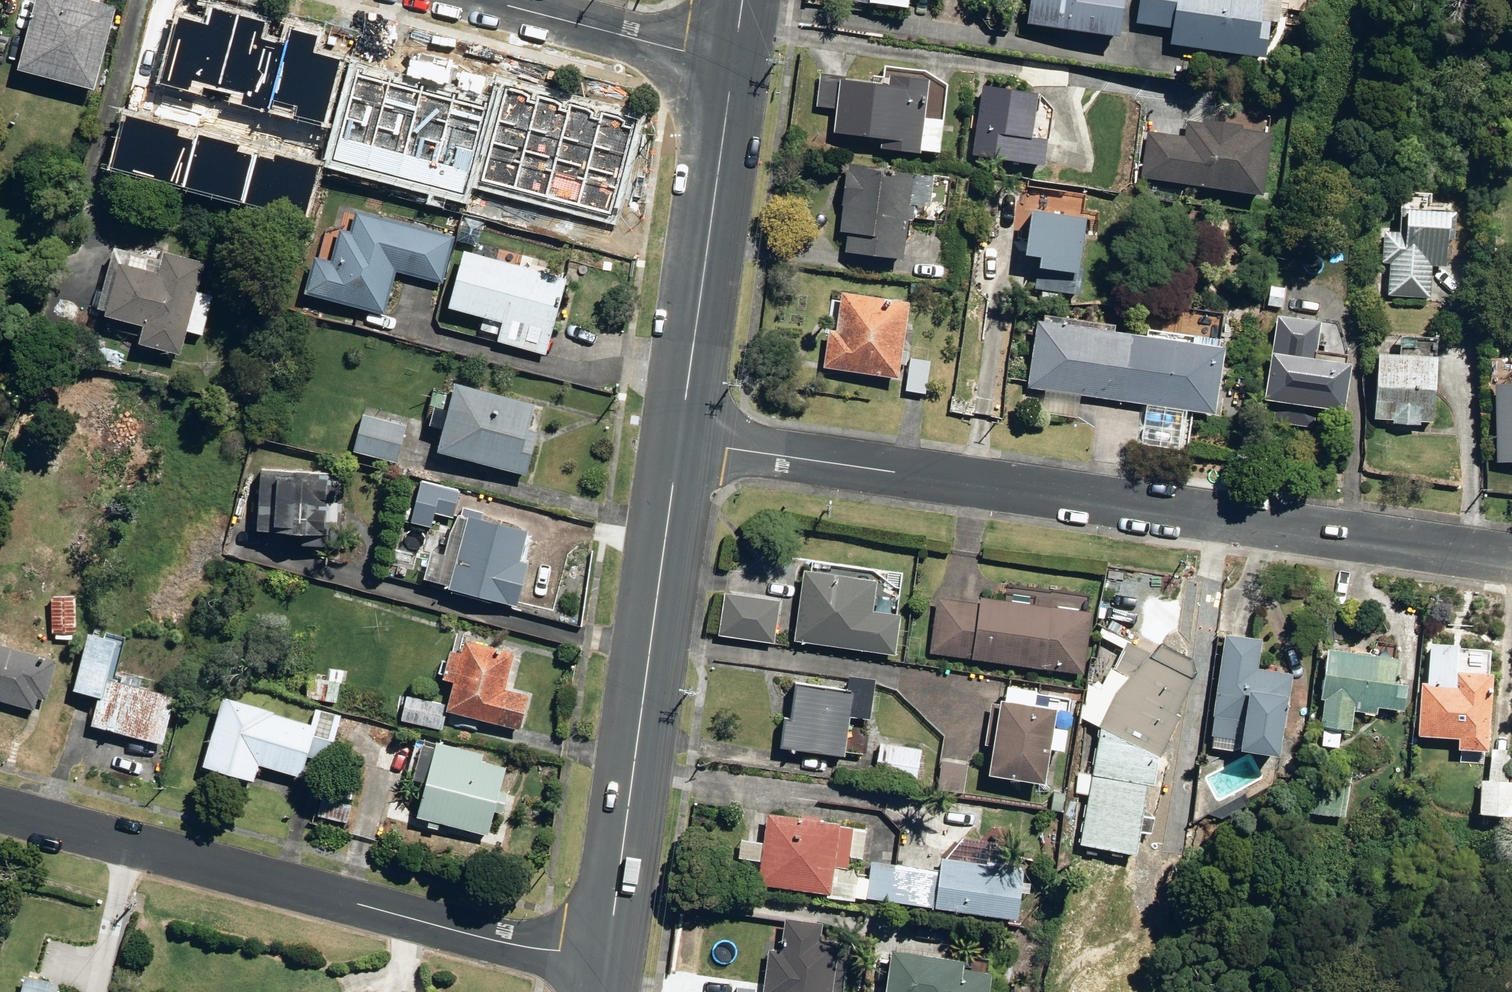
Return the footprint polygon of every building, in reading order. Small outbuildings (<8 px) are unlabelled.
[(95,87),(118,5),(99,0),(41,0),(23,67),(95,87)] [(1125,33),(1129,0),(1035,0),(1032,22),(1125,33)] [(1272,53),(1276,21),(1265,20),(1267,0),(1142,0),(1139,22),(1176,26),(1174,42),(1272,53)] [(174,17),(157,83),(214,98),(237,14),(213,7),(208,26),(174,17)] [(265,21),(237,14),(214,98),(265,112),(283,45),(260,38),(265,21)] [(283,45),(265,112),(323,127),(340,61),(313,53),(318,36),(288,28),(283,45)] [(886,136),(886,146),(928,150),(934,75),(893,72),(893,81),(842,77),(837,132),(886,136)] [(388,82),(356,73),(333,159),(365,167),(388,82)] [(421,90),(388,82),(365,167),(398,176),(421,90)] [(976,154),(1049,163),(1052,137),(1038,136),(1043,92),(985,84),(976,154)] [(539,96),(505,87),(480,180),(514,189),(539,96)] [(421,90),(398,176),(431,185),(454,99),(421,90)] [(539,96),(514,189),(546,198),(546,197),(571,104),(539,96)] [(486,107),(454,99),(431,185),(463,194),(486,107)] [(604,113),(571,104),(546,197),(579,205),(604,113)] [(604,113),(579,205),(611,214),(636,122),(604,113)] [(178,130),(125,116),(112,167),(182,186),(194,141),(176,136),(178,130)] [(1142,177),(1267,194),(1275,132),(1244,128),(1245,123),(1206,118),(1206,122),(1189,121),(1187,135),(1149,129),(1142,177)] [(194,141),(182,186),(241,202),(253,154),(238,150),(240,144),(196,132),(196,135),(194,141)] [(253,154),(241,202),(303,218),(318,165),(275,153),(273,159),(253,154)] [(849,250),(905,257),(912,204),(949,208),(953,176),(853,164),(844,228),(852,229),(849,250)] [(1039,287),(1082,293),(1093,214),(1040,207),(1034,251),(1044,253),(1039,287)] [(1392,292),(1433,295),(1435,265),(1449,266),(1450,240),(1458,240),(1460,211),(1403,207),(1402,229),(1387,228),(1386,259),(1394,259),(1392,292)] [(310,292),(386,311),(396,270),(443,282),(455,236),(359,212),(354,232),(343,229),(335,261),(319,257),(310,292)] [(500,340),(548,354),(570,277),(469,248),(452,305),(485,315),(481,329),(501,335),(500,340)] [(142,341),(182,351),(205,261),(167,251),(162,271),(124,260),(110,313),(147,322),(142,341)] [(1270,304),(1284,306),(1286,284),(1272,283),(1270,304)] [(827,366),(902,376),(913,300),(845,291),(839,332),(832,331),(827,366)] [(1281,397),(1278,413),(1347,423),(1356,362),(1321,357),(1327,318),(1285,312),(1272,395),(1281,397)] [(1123,398),(1132,332),(1041,319),(1032,385),(1123,398)] [(1230,345),(1132,332),(1123,398),(1221,410),(1230,345)] [(171,379),(178,351),(145,342),(137,370),(171,379)] [(1402,422),(1430,423),(1430,418),(1439,419),(1443,356),(1383,352),(1379,415),(1403,416),(1402,422)] [(909,391),(929,393),(934,360),(913,358),(909,391)] [(1490,361),(1491,376),(1499,376),(1499,361),(1490,361)] [(1014,377),(1029,378),(1029,367),(1015,366),(1014,377)] [(1502,460),(1511,459),(1511,381),(1502,381),(1502,460)] [(441,451),(530,474),(541,430),(532,428),(538,404),(459,382),(441,451)] [(356,450),(399,462),(409,425),(366,413),(356,450)] [(306,531),(305,545),(338,545),(341,470),(263,467),(261,529),(306,531)] [(413,521),(433,527),(437,513),(454,518),(461,490),(424,480),(413,521)] [(452,587),(519,606),(532,563),(523,561),(531,530),(484,517),(485,512),(467,507),(464,517),(471,519),(452,587)] [(794,635),(896,649),(900,608),(874,605),(878,573),(804,563),(794,635)] [(720,631),(774,639),(779,596),(725,589),(720,631)] [(930,649),(1084,669),(1092,606),(976,591),(975,598),(938,593),(930,649)] [(58,634),(77,634),(78,595),(59,594),(58,634)] [(1429,627),(1440,627),(1441,615),(1429,615),(1429,627)] [(1241,738),(1279,744),(1291,666),(1258,662),(1262,631),(1228,626),(1211,742),(1239,746),(1241,738)] [(93,724),(165,743),(177,695),(141,685),(143,679),(126,674),(124,681),(110,677),(120,640),(92,632),(77,689),(100,695),(93,724)] [(1460,744),(1491,746),(1494,667),(1459,665),(1460,639),(1432,637),(1430,677),(1422,676),(1419,731),(1461,733),(1460,744)] [(450,710),(521,729),(531,694),(508,688),(517,651),(470,638),(467,652),(455,649),(448,677),(458,680),(450,710)] [(1177,707),(1194,673),(1191,672),(1195,664),(1192,653),(1161,638),(1117,690),(1103,722),(1082,839),(1138,849),(1150,778),(1154,779),(1158,757),(1182,710),(1177,707)] [(36,709),(40,697),(48,699),(60,659),(0,642),(0,699),(36,709)] [(1325,696),(1321,721),(1352,725),(1354,707),(1377,710),(1377,702),(1405,706),(1408,680),(1398,678),(1401,654),(1328,644),(1321,695),(1325,696)] [(334,668),(332,680),(345,683),(347,670),(334,668)] [(781,741),(844,749),(849,709),(870,712),(874,675),(848,672),(847,682),(795,675),(791,711),(785,711),(781,741)] [(338,703),(341,683),(312,678),(308,698),(338,703)] [(990,767),(1045,774),(1051,734),(1063,736),(1070,690),(1007,681),(1005,693),(1000,692),(990,767)] [(405,720),(444,730),(450,704),(410,695),(405,720)] [(207,766),(256,780),(261,764),(304,777),(310,759),(329,764),(343,716),(317,708),(313,723),(227,697),(207,766)] [(1343,745),(1345,725),(1325,722),(1322,743),(1343,745)] [(875,776),(916,782),(922,745),(880,739),(875,776)] [(442,741),(421,817),(431,819),(429,825),(438,828),(440,822),(490,836),(498,811),(505,813),(510,793),(503,791),(510,766),(485,759),(487,753),(442,741)] [(937,787),(965,790),(968,759),(940,756),(937,787)] [(1511,811),(1511,778),(1484,776),(1482,809),(1511,811)] [(1052,806),(1061,808),(1064,790),(1054,789),(1052,806)] [(319,816),(350,824),(355,804),(323,797),(319,816)] [(758,879),(831,889),(839,817),(767,807),(758,879)] [(941,866),(896,861),(893,899),(1017,911),(1022,858),(943,851),(941,866)] [(893,899),(896,861),(872,859),(868,896),(893,899)] [(837,936),(819,934),(821,918),(785,913),(781,946),(768,946),(763,991),(768,991),(831,991),(837,936)] [(990,959),(964,957),(964,948),(892,941),(887,991),(987,991),(990,959)] [(55,981),(28,974),(23,991),(52,991),(55,981)]
